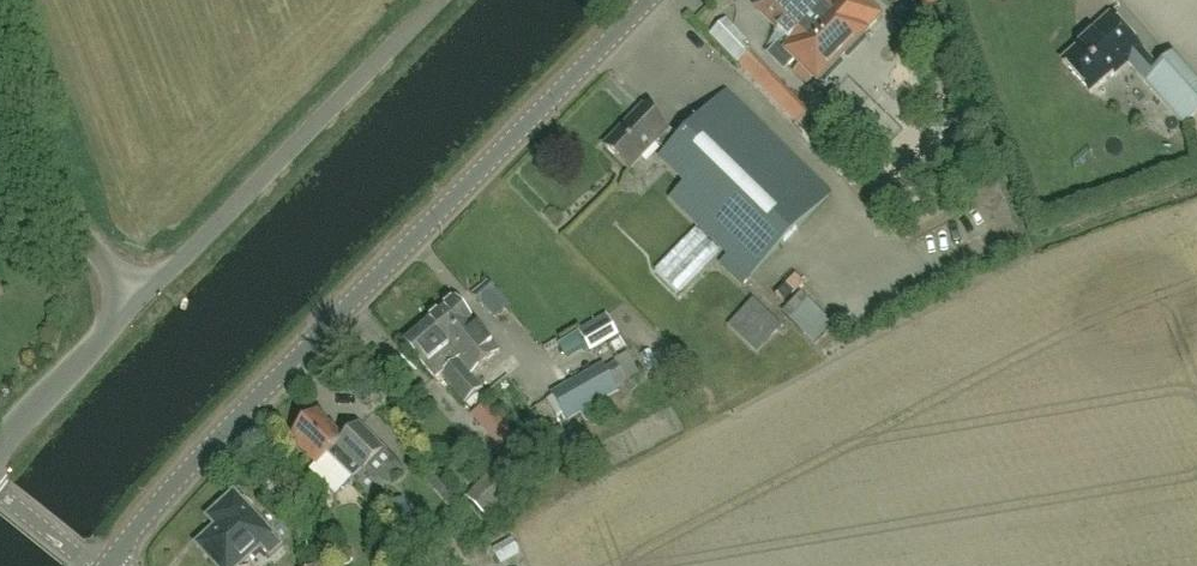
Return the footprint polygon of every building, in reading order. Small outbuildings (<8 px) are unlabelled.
[(756,6),(789,40),(783,45),(780,42),(769,53),(784,69),(794,60),(817,83),(867,33),(865,31),(881,14),(867,0),(762,0),(756,6)] [(1090,35),(1061,62),(1090,92),(1113,71),(1115,73),(1128,61),(1185,123),(1196,113),(1196,84),(1171,55),(1157,67),(1108,14),(1088,33),(1090,35)] [(747,39),(725,16),(709,33),(737,63),(750,50),(743,43),(747,39)] [(808,111),(752,51),(740,63),(797,124),(808,111)] [(843,96),(896,147),(909,133),(856,83),(843,96)] [(644,104),(605,145),(629,168),(656,141),(667,151),(661,157),(687,182),(672,197),(729,253),(721,261),(742,282),(830,193),(726,91),(679,139),(668,128),(669,128),(644,104)] [(659,272),(688,297),(727,252),(699,227),(659,272)] [(790,258),(769,272),(779,285),(799,271),(790,258)] [(495,292),(485,281),(472,293),(481,303),(495,292)] [(820,345),(840,329),(813,296),(794,313),(820,345)] [(428,321),(471,374),(500,349),(478,324),(477,325),(470,318),(471,316),(455,298),(428,321)] [(762,349),(785,322),(758,298),(735,325),(762,349)] [(627,347),(617,330),(606,312),(578,329),(592,351),(609,341),(616,353),(627,347)] [(471,374),(428,321),(404,341),(436,378),(441,374),(465,402),(483,387),(471,374)] [(566,416),(616,389),(640,375),(628,352),(614,360),(616,362),(604,368),(603,366),(553,393),(566,416)] [(499,448),(515,435),(487,402),(472,415),(499,448)] [(316,412),(289,440),(317,467),(311,473),(327,489),(343,473),(368,498),(383,483),(367,467),(384,450),(358,424),(343,439),(316,412)] [(512,489),(492,470),(466,497),(486,516),(512,489)] [(216,527),(197,545),(217,565),(240,565),(260,547),(270,558),(283,546),(234,493),(208,518),(216,527)] [(423,546),(403,499),(388,505),(408,553),(423,546)]
